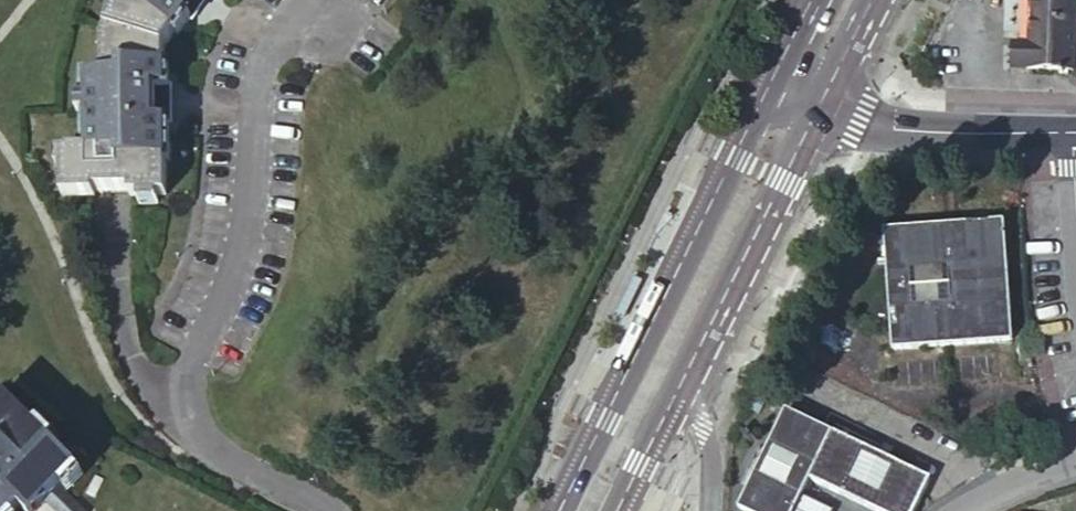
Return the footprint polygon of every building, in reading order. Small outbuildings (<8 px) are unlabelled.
[(61,167),(61,195),(94,195),(94,190),(131,190),(131,196),(167,196),(167,161),(171,161),(170,121),(167,121),(167,88),(170,88),(170,65),(164,65),(164,47),(174,33),(179,36),(193,17),(191,15),(201,0),(123,0),(118,7),(123,10),(108,55),(101,55),(102,75),(83,75),(84,98),(91,98),(91,113),(84,113),(85,150),(71,150),(67,151),(68,168),(61,167)] [(1065,0),(1022,0),(1022,45),(1012,44),(1012,70),(1064,71),(1065,0)] [(1012,70),(1012,44),(1002,44),(1002,70),(1012,70)] [(848,220),(845,226),(857,233),(860,227),(848,220)] [(1007,220),(886,227),(892,345),(1013,339),(1007,220)] [(66,506),(94,476),(20,403),(0,427),(0,510),(62,510),(66,506)] [(781,410),(766,444),(772,447),(759,475),(753,472),(737,508),(743,510),(794,510),(810,479),(831,433),(781,410)] [(831,433),(810,479),(877,510),(910,510),(927,476),(897,462),(895,467),(874,458),(877,453),(831,433)] [(766,444),(753,472),(759,475),(772,447),(766,444)] [(877,453),(874,458),(895,467),(897,462),(877,453)]
